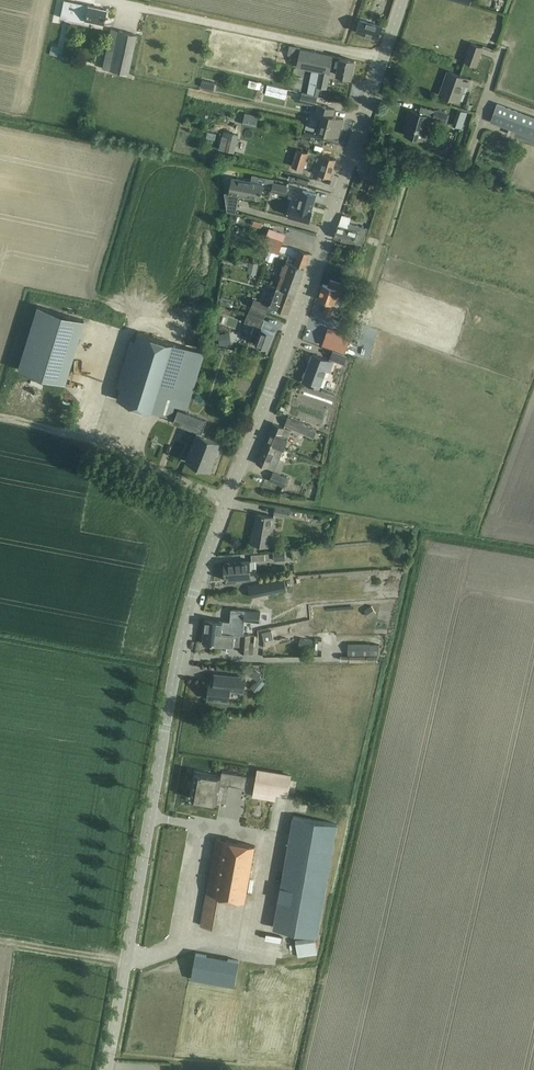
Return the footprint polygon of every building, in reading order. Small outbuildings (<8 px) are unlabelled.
[(64,0),(60,17),(66,18),(66,19),(75,21),(76,17),(84,19),(92,21),(103,23),(106,9),(95,7),(70,2),(64,0)] [(356,31),(379,38),(383,26),(360,19),(356,31)] [(102,68),(111,69),(128,73),(137,34),(111,28),(102,68)] [(465,61),(475,65),(476,65),(483,47),(471,43),(465,61)] [(59,47),(51,45),(50,54),(57,56),(59,47)] [(337,74),(341,75),(351,77),(355,60),(300,49),(297,65),(312,68),(307,94),(316,96),(318,86),(327,88),(332,64),(338,66),(337,74)] [(440,94),(451,98),(458,100),(464,85),(468,86),(471,79),(448,71),(440,94)] [(261,75),(258,87),(266,89),(269,77),(261,75)] [(221,86),(223,79),(210,76),(208,83),(221,86)] [(275,81),(273,89),(294,96),(296,87),(275,81)] [(302,92),(300,101),(312,104),(313,102),(315,103),(317,96),(316,96),(307,94),(302,92)] [(319,130),(328,132),(338,135),(341,125),(339,124),(340,118),(333,115),(335,108),(318,104),(315,115),(323,117),(319,130)] [(533,138),(533,117),(496,104),(490,122),(533,138)] [(404,135),(415,138),(423,140),(430,115),(411,110),(404,135)] [(433,118),(446,122),(448,113),(435,110),(433,118)] [(246,114),(243,125),(247,126),(248,126),(249,121),(257,123),(259,117),(246,114)] [(290,128),(285,131),(290,142),(295,140),(290,128)] [(239,134),(223,130),(219,149),(234,152),(239,134)] [(311,134),(310,140),(320,142),(321,136),(311,134)] [(313,172),(320,174),(330,177),(336,158),(309,150),(308,152),(298,149),(293,167),(305,170),(309,158),(317,161),(313,172)] [(391,184),(401,187),(407,168),(397,165),(391,184)] [(225,192),(226,201),(228,211),(229,211),(236,212),(238,203),(239,195),(245,196),(245,195),(261,198),(264,184),(252,181),(232,178),(230,192),(225,192)] [(272,190),(286,194),(288,185),(274,182),(272,190)] [(292,205),(289,214),(309,220),(312,211),(310,210),(315,193),(303,190),(298,207),(292,205)] [(334,238),(345,241),(362,246),(367,229),(349,224),(348,228),(338,225),(334,238)] [(376,230),(373,238),(386,242),(388,234),(376,230)] [(287,261),(277,286),(295,292),(310,253),(300,249),(294,263),(287,261)] [(318,298),(334,304),(337,295),(343,298),(345,292),(339,290),(341,283),(330,279),(328,286),(323,284),(318,298)] [(295,292),(277,286),(273,284),(272,287),(276,289),(270,305),(288,312),(295,292)] [(251,306),(265,312),(268,304),(254,299),(251,306)] [(37,305),(37,306),(39,306),(19,369),(18,369),(17,369),(64,383),(62,382),(81,319),(83,320),(83,319),(37,305)] [(333,308),(326,305),(323,314),(330,316),(333,308)] [(249,340),(258,343),(268,347),(274,332),(262,328),(265,319),(264,318),(265,314),(250,308),(248,313),(248,312),(244,322),(254,325),(249,340)] [(322,344),(333,348),(345,352),(351,336),(328,328),(322,344)] [(228,342),(238,341),(237,329),(226,330),(228,342)] [(204,352),(138,332),(135,343),(130,341),(116,387),(121,388),(118,399),(171,415),(175,405),(187,408),(204,352)] [(333,351),(330,358),(344,363),(347,356),(333,351)] [(303,380),(320,387),(326,369),(330,371),(333,361),(313,354),(303,380)] [(197,431),(192,443),(186,460),(211,470),(222,441),(202,433),(207,420),(177,408),(172,421),(197,431)] [(303,423),(288,417),(285,425),(314,437),(317,431),(303,425),(303,423)] [(273,423),(266,441),(284,449),(291,431),(273,423)] [(284,449),(266,441),(257,462),(275,470),(284,449)] [(288,478),(273,472),(270,480),(285,487),(288,478)] [(294,510),(276,507),(275,514),(293,517),(294,510)] [(251,543),(262,545),(269,546),(274,516),(258,514),(255,529),(253,529),(251,543)] [(393,562),(403,564),(407,546),(397,544),(393,562)] [(282,546),(282,556),(298,555),(297,546),(282,546)] [(249,560),(236,561),(224,562),(226,578),(225,578),(225,580),(227,580),(227,579),(238,578),(238,577),(251,576),(249,560)] [(205,619),(204,631),(243,635),(244,621),(245,611),(232,610),(231,622),(205,619)] [(245,611),(244,621),(260,622),(261,612),(245,611)] [(310,629),(310,621),(297,621),(297,630),(310,629)] [(286,632),(296,631),(294,623),(285,625),(286,632)] [(262,632),(264,640),(277,637),(275,629),(262,632)] [(204,631),(203,643),(214,644),(241,646),(240,652),(253,653),(255,636),(250,636),(243,635),(204,631)] [(348,654),(380,654),(380,645),(371,645),(370,643),(349,643),(348,654)] [(208,699),(229,701),(230,690),(244,692),(245,677),(215,674),(215,682),(210,681),(208,699)] [(254,789),(288,794),(291,776),(257,770),(254,789)] [(196,772),(191,798),(192,798),(217,802),(221,783),(245,787),(247,775),(222,771),(221,776),(196,772)] [(274,926),(318,934),(338,823),(294,816),(274,926)] [(201,925),(212,927),(213,927),(219,896),(245,901),(255,845),(217,838),(201,925)] [(196,953),(191,979),(202,981),(207,955),(196,953)] [(238,960),(207,955),(202,981),(234,986),(238,960)]
